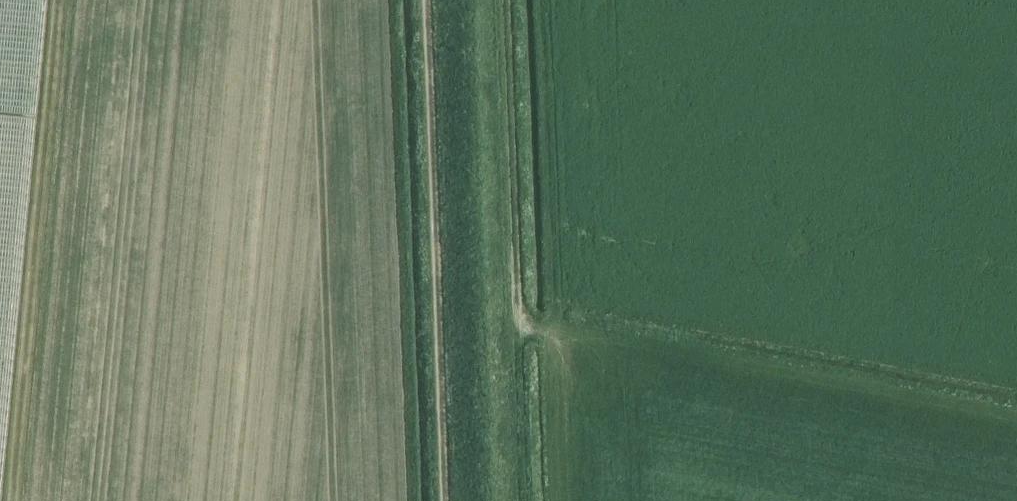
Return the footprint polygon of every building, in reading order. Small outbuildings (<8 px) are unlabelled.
[(46,0),(0,0),(0,498),(46,0)]
